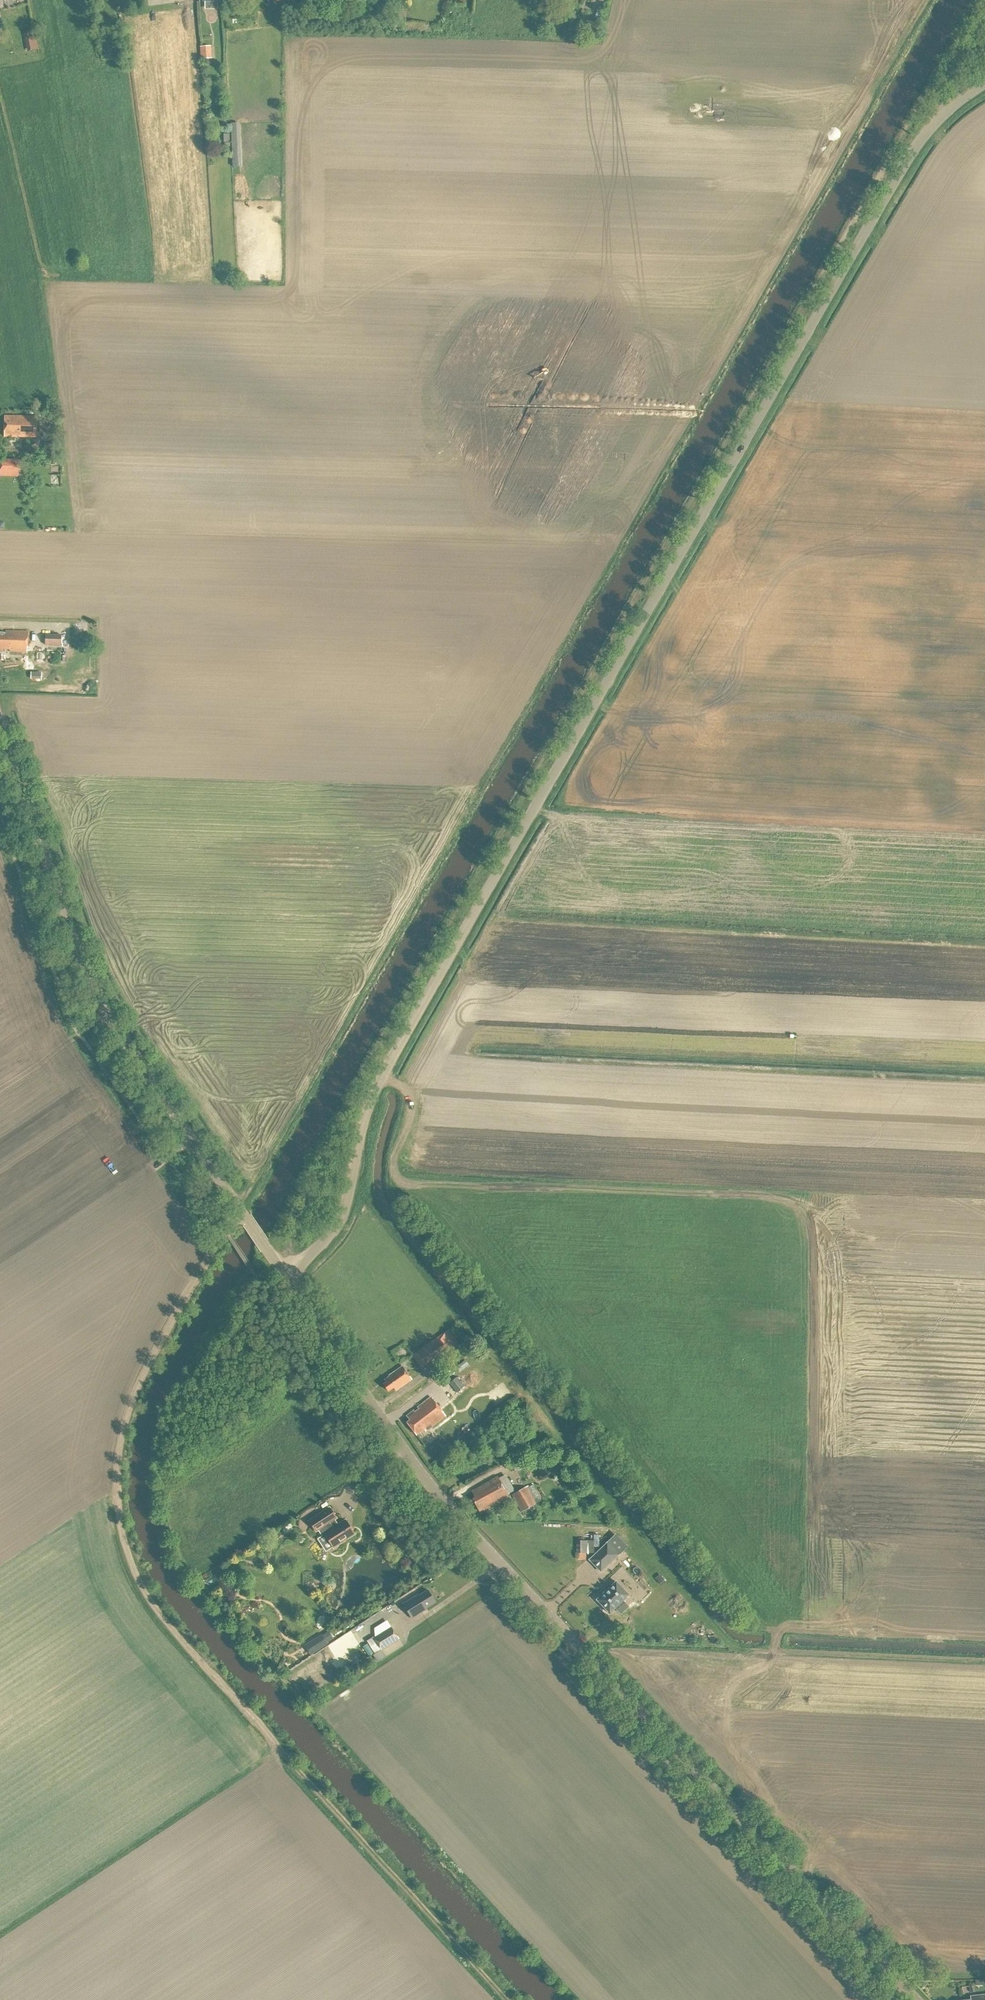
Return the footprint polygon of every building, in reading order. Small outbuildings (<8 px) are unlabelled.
[(597,34),(599,23),(586,22),(584,32),(597,34)] [(27,50),(37,49),(36,35),(25,36),(27,50)] [(211,47),(200,47),(201,60),(211,59),(211,47)] [(4,416),(3,438),(36,438),(36,417),(4,416)] [(19,477),(19,460),(0,460),(0,465),(0,477),(19,477)] [(0,629),(0,652),(2,652),(3,650),(9,650),(9,652),(26,653),(26,633),(2,632),(2,629),(0,629)] [(61,646),(61,635),(45,635),(45,645),(61,646)] [(196,1214),(205,1227),(211,1222),(203,1210),(196,1214)] [(424,1364),(457,1342),(455,1338),(456,1337),(450,1329),(412,1356),(421,1367),(424,1364)] [(389,1378),(386,1380),(387,1382),(383,1385),(388,1392),(393,1388),(395,1391),(411,1380),(407,1375),(408,1375),(402,1367),(388,1377),(389,1378)] [(465,1372),(450,1383),(457,1392),(472,1381),(465,1372)] [(409,1422),(406,1424),(415,1435),(423,1429),(425,1431),(444,1417),(430,1398),(406,1417),(409,1422)] [(508,1465),(512,1471),(522,1465),(519,1459),(508,1465)] [(497,1478),(471,1492),(474,1498),(471,1500),(479,1513),(483,1510),(483,1512),(508,1498),(497,1478)] [(526,1487),(512,1495),(521,1513),(536,1504),(526,1487)] [(324,1534),(333,1548),(354,1534),(345,1520),(338,1525),(334,1520),(336,1518),(329,1508),(309,1521),(316,1531),(318,1530),(320,1533),(325,1530),(327,1532),(324,1534)] [(578,1539),(578,1552),(593,1552),(593,1539),(578,1539)] [(604,1544),(586,1560),(597,1572),(615,1555),(604,1544)] [(209,1587),(219,1580),(214,1573),(204,1581),(209,1587)] [(661,1584),(665,1581),(661,1574),(656,1577),(661,1584)] [(597,1600),(609,1613),(615,1608),(620,1613),(628,1607),(622,1601),(628,1595),(616,1582),(597,1600)] [(666,1582),(654,1589),(660,1598),(671,1591),(666,1582)] [(416,1595),(404,1603),(414,1617),(426,1609),(425,1608),(434,1602),(427,1591),(417,1597),(416,1595)] [(382,1650),(399,1639),(392,1627),(374,1638),(382,1650)] [(314,1646),(322,1641),(318,1634),(310,1638),(314,1646)]
